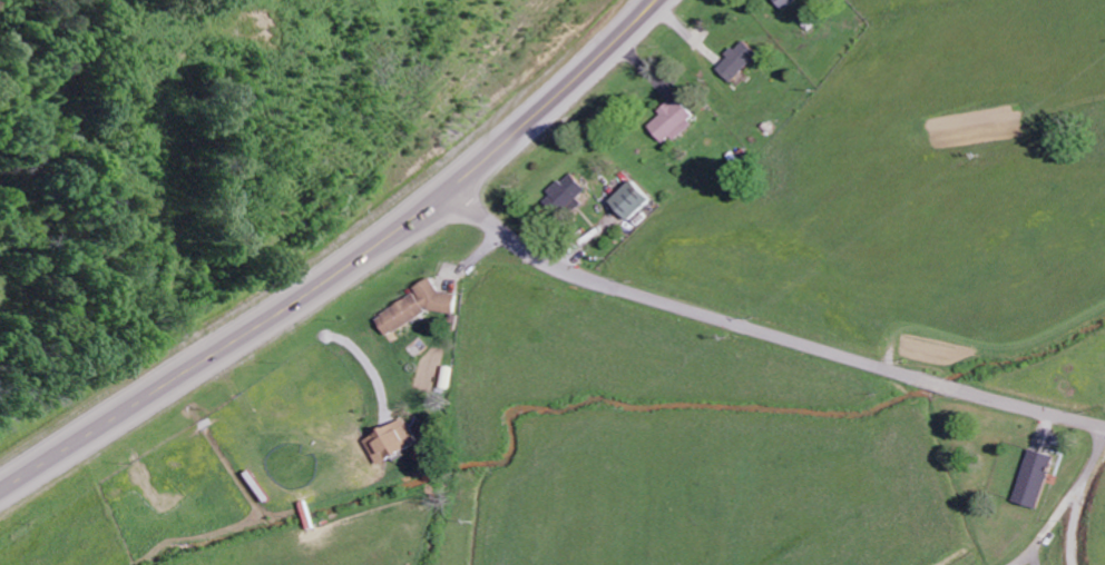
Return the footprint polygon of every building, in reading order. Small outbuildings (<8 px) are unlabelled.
[(782,11),(796,0),(774,0),(782,11)] [(714,68),(730,82),(757,54),(741,39),(714,68)] [(671,136),(673,139),(696,119),(677,97),(658,113),(660,115),(648,126),(663,143),(671,136)] [(585,189),(570,173),(541,199),(556,216),(585,189)] [(610,201),(629,221),(651,200),(632,180),(610,201)] [(454,314),(457,295),(439,292),(431,277),(417,285),(416,295),(414,295),(376,317),(387,337),(425,315),(426,310),(454,314)] [(366,439),(378,465),(419,446),(407,420),(366,439)] [(1015,500),(1039,508),(1055,455),(1031,448),(1015,500)]
